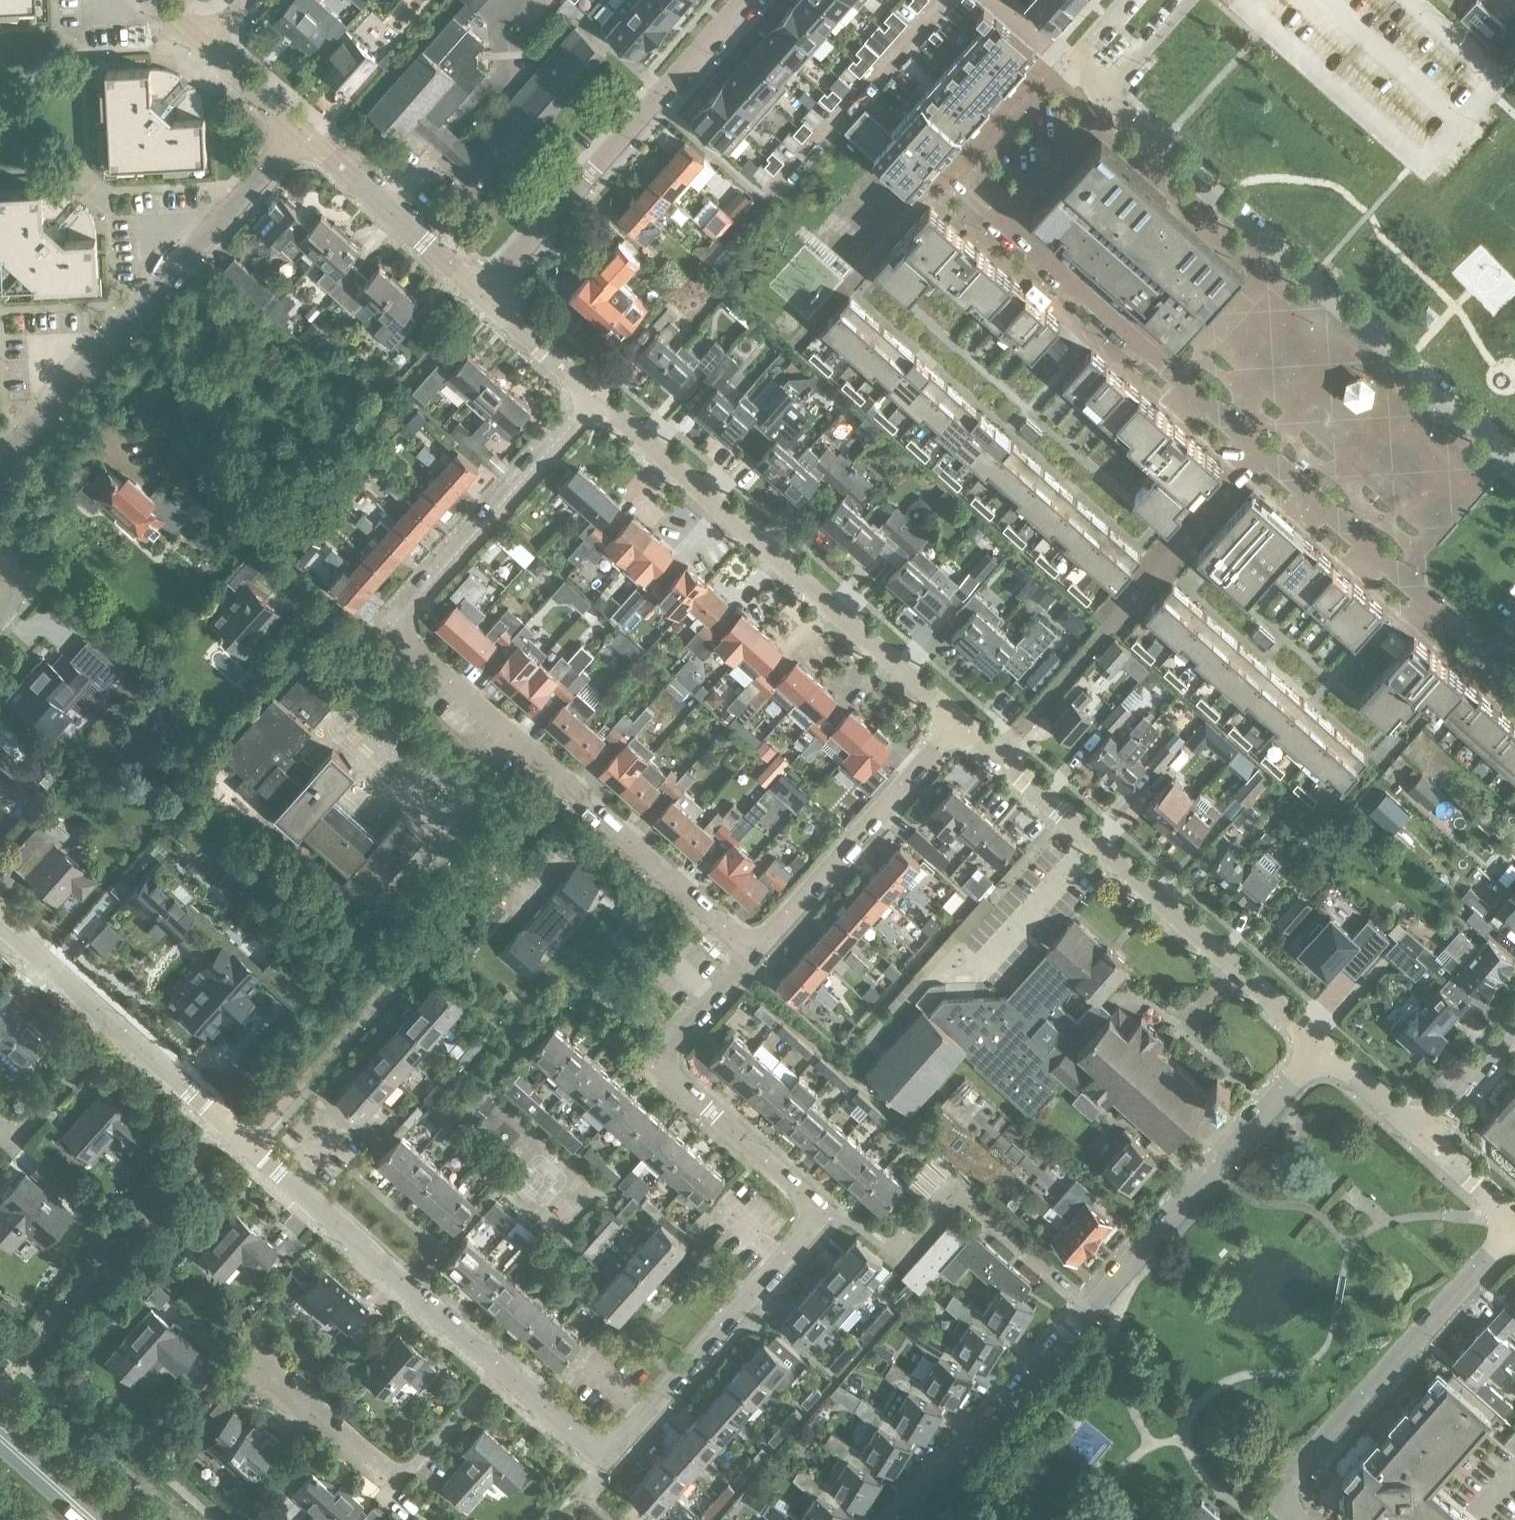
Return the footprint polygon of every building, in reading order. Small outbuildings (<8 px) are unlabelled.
[(346,24),(320,0),(295,0),(277,20),(311,50),(327,32),(333,38),(346,24)] [(484,0),(466,0),(476,9),(484,0)] [(639,0),(622,0),(615,8),(653,41),(667,25),(639,0)] [(672,0),(639,0),(667,25),(682,8),(672,0)] [(682,8),(689,0),(672,0),(682,8)] [(820,0),(797,0),(793,5),(827,35),(828,34),(824,31),(838,15),(820,0)] [(853,0),(820,0),(838,15),(851,0),(858,7),(859,6),(853,0)] [(918,0),(911,0),(909,2),(918,10),(923,4),(918,0)] [(1054,0),(1031,0),(1027,5),(1055,30),(1070,14),(1054,0)] [(1070,14),(1074,10),(1081,1),(1082,0),(1054,0),(1070,14)] [(1478,0),(1474,0),(1460,16),(1491,43),(1507,25),(1478,0)] [(827,35),(793,5),(778,21),(812,51),(827,35)] [(653,41),(615,8),(600,24),(638,57),(646,47),(647,48),(653,41)] [(913,190),(1035,53),(996,19),(990,26),(986,22),(993,15),(984,8),(977,16),(989,27),(895,133),(865,107),(845,130),(913,190)] [(478,63),(479,61),(478,53),(477,52),(486,42),(454,14),(367,112),(399,140),(413,124),(432,141),(446,125),(442,122),(469,91),(487,70),(478,63)] [(812,51),(778,21),(772,28),(764,37),(798,67),(812,51)] [(890,23),(885,29),(894,37),(899,31),(890,23)] [(575,26),(500,111),(531,138),(606,54),(575,26)] [(347,29),(325,53),(336,63),(330,70),(348,87),(376,56),(347,29)] [(894,37),(885,29),(880,35),(889,43),(894,37)] [(938,43),(943,37),(934,29),(929,35),(938,43)] [(798,67),(764,37),(750,53),(787,86),(788,85),(781,79),(794,65),(797,68),(798,67)] [(787,86),(750,53),(736,69),(773,103),(787,86)] [(862,55),(857,61),(866,69),(871,63),(862,55)] [(866,69),(857,61),(854,58),(848,64),(860,75),(866,69)] [(180,72),(174,70),(167,68),(156,66),(152,66),(107,67),(111,163),(206,159),(205,115),(204,115),(204,107),(201,98),(196,87),(195,86),(189,86),(182,79),(182,74),(180,72)] [(773,103),(736,69),(721,85),(759,119),(773,103)] [(759,119),(721,85),(707,102),(745,135),(759,119)] [(833,87),(828,93),(837,101),(842,95),(833,87)] [(837,101),(828,93),(825,91),(819,97),(832,107),(837,101)] [(745,135),(707,102),(692,119),(729,152),(745,135)] [(490,184),(491,183),(531,138),(500,111),(469,146),(457,136),(444,151),(465,170),(467,168),(470,167),(490,184)] [(804,120),(799,126),(808,134),(813,128),(804,120)] [(808,134),(799,126),(794,132),(803,140),(808,134)] [(1242,267),(1100,140),(1033,216),(1060,241),(1167,336),(1171,330),(1180,338),(1242,267)] [(687,178),(704,159),(684,142),(667,161),(687,178)] [(767,156),(770,158),(779,167),(785,160),(773,150),(767,156)] [(774,172),(779,167),(770,158),(765,164),(774,172)] [(687,178),(667,161),(651,179),(678,203),(679,201),(672,195),(687,178)] [(483,201),(455,176),(448,184),(476,209),(483,201)] [(678,203),(651,179),(635,198),(682,239),(691,229),(670,211),(678,203)] [(43,186),(0,189),(0,214),(4,284),(99,279),(97,235),(96,235),(95,227),(92,216),(89,209),(86,205),(80,206),(73,199),(73,194),(66,190),(58,188),(49,187),(43,187),(43,186)] [(735,217),(751,199),(740,189),(724,207),(735,217)] [(710,194),(697,214),(706,220),(719,200),(710,194)] [(274,242),(297,215),(296,214),(298,212),(280,196),(277,199),(272,199),(269,203),(270,207),(253,226),(269,241),(271,240),(274,242)] [(682,239),(635,198),(618,217),(638,234),(647,224),(667,242),(675,248),(682,239)] [(703,224),(717,236),(733,217),(719,206),(703,224)] [(985,311),(1013,279),(954,227),(930,206),(876,267),(910,298),(937,268),(985,311)] [(317,257),(343,229),(335,222),(332,224),(321,215),(310,227),(297,215),(274,242),(294,261),(306,247),(317,257)] [(343,229),(317,257),(328,267),(316,280),(334,297),(358,270),(348,261),(359,249),(348,239),(351,236),(343,229)] [(607,327),(610,324),(622,335),(627,330),(627,331),(649,306),(626,285),(615,297),(606,289),(611,282),(617,287),(642,259),(621,239),(571,296),(607,327)] [(705,257),(720,271),(736,253),(721,239),(705,257)] [(223,269),(268,310),(280,297),(251,270),(234,256),(223,269)] [(685,270),(669,256),(660,267),(667,273),(676,280),(677,280),(681,284),(689,275),(684,271),(685,270)] [(368,279),(358,270),(334,297),(352,313),(364,300),(375,309),(400,281),(392,274),(390,277),(379,267),(368,279)] [(668,299),(681,285),(667,273),(655,287),(668,299)] [(1029,294),(1029,293),(1013,279),(985,311),(1001,325),(1029,294)] [(400,281),(375,309),(385,319),(373,332),(392,349),(416,323),(407,314),(418,302),(407,292),(409,289),(400,281)] [(1017,340),(1045,308),(1029,293),(1029,294),(1001,325),(1017,340)] [(840,339),(866,310),(850,296),(824,325),(840,339)] [(639,354),(657,371),(678,348),(669,340),(681,326),(673,319),(677,314),(668,306),(653,322),(661,329),(639,354)] [(1056,328),(1061,322),(1045,308),(1017,340),(1033,354),(1043,343),(1056,328)] [(1435,317),(1426,309),(1418,318),(1427,326),(1435,317)] [(857,354),(882,325),(866,310),(840,339),(857,354)] [(311,340),(322,328),(313,320),(302,333),(311,340)] [(435,324),(419,342),(431,353),(446,335),(435,324)] [(873,368),(898,339),(882,325),(857,354),(873,368)] [(1072,342),(1056,328),(1043,343),(1059,356),(1072,342)] [(889,382),(915,354),(898,339),(873,368),(889,382)] [(678,348),(657,371),(675,387),(698,362),(706,369),(720,353),(711,345),(703,354),(696,348),(688,357),(678,348)] [(820,363),(825,358),(815,349),(810,355),(820,363)] [(1080,396),(1108,364),(1092,349),(1064,381),(1080,396)] [(722,383),(740,362),(728,351),(721,358),(709,372),(722,383)] [(438,362),(412,390),(425,402),(445,379),(455,388),(466,398),(471,393),(489,372),(469,353),(450,374),(438,362)] [(906,397),(931,368),(915,354),(889,382),(906,397)] [(830,372),(835,367),(825,358),(820,363),(830,372)] [(1125,379),(1108,364),(1080,396),(1096,410),(1125,379)] [(922,411),(947,383),(931,368),(906,397),(922,411)] [(471,393),(466,398),(486,417),(510,391),(489,372),(471,393)] [(1365,375),(1347,381),(1344,401),(1358,410),(1374,405),(1377,386),(1365,375)] [(852,392),(857,387),(847,378),(843,383),(852,392)] [(1141,393),(1125,379),(1096,410),(1113,424),(1141,393)] [(768,424),(791,398),(795,393),(784,383),(761,408),(752,401),(746,408),(737,400),(716,424),(734,440),(757,415),(768,424)] [(938,425),(963,397),(947,383),(922,411),(938,425)] [(698,408),(716,424),(737,400),(719,384),(698,408)] [(862,401),(867,396),(857,387),(852,392),(862,401)] [(486,417),(479,425),(490,434),(495,428),(505,438),(512,430),(531,410),(510,391),(486,417)] [(1223,466),(1141,393),(1113,424),(1160,467),(1134,497),(1168,527),(1223,466)] [(955,440),(980,412),(963,397),(938,425),(955,440)] [(798,421),(806,412),(791,398),(768,424),(764,429),(776,439),(756,462),(777,481),(797,459),(791,453),(795,449),(791,445),(806,428),(798,421)] [(884,421),(889,416),(880,407),(875,413),(884,421)] [(971,454),(996,426),(980,412),(955,440),(971,454)] [(881,429),(866,416),(856,426),(871,440),(881,429)] [(894,430),(899,425),(889,416),(884,421),(894,430)] [(1036,440),(1042,432),(1026,418),(1020,426),(1036,440)] [(451,430),(485,460),(495,449),(460,419),(451,430)] [(983,473),(1012,441),(996,426),(971,454),(967,459),(983,473)] [(917,450),(921,445),(912,436),(907,441),(917,450)] [(797,459),(777,481),(780,484),(778,486),(786,493),(788,491),(798,500),(823,472),(834,483),(854,460),(832,441),(812,463),(808,460),(803,464),(797,459)] [(1003,484),(1029,455),(1012,441),(983,473),(983,474),(987,470),(1003,484)] [(424,444),(420,448),(463,486),(478,469),(458,451),(443,468),(438,464),(442,460),(424,444)] [(926,459),(931,454),(921,445),(917,450),(926,459)] [(381,448),(367,463),(389,483),(432,521),(442,509),(447,503),(427,486),(422,491),(421,493),(414,487),(404,477),(399,483),(395,478),(396,477),(383,465),(390,457),(381,448)] [(420,448),(417,452),(434,467),(430,471),(435,476),(427,486),(447,503),(460,489),(463,486),(420,448)] [(1019,498),(1045,469),(1029,455),(1003,484),(1019,498)] [(821,520),(842,539),(862,517),(852,508),(875,482),(863,472),(868,467),(859,460),(856,463),(854,460),(834,483),(846,493),(821,520)] [(958,469),(948,460),(939,470),(949,479),(954,474),(958,469)] [(171,535),(199,505),(170,479),(153,498),(129,477),(123,484),(105,467),(89,485),(85,481),(73,495),(92,512),(102,502),(113,512),(116,508),(118,510),(116,518),(133,535),(140,530),(147,536),(158,524),(171,535)] [(561,487),(581,505),(598,486),(578,468),(561,487)] [(1035,513),(1061,484),(1045,469),(1019,498),(1035,513)] [(365,478),(361,474),(355,482),(358,486),(365,478)] [(958,488),(963,482),(954,474),(949,479),(958,488)] [(389,483),(386,487),(402,501),(398,504),(405,510),(396,520),(416,538),(425,528),(432,521),(389,483)] [(350,484),(338,498),(359,517),(356,520),(373,536),(377,532),(382,536),(381,538),(401,555),(408,548),(416,538),(396,520),(390,527),(380,518),(378,520),(366,509),(358,502),(363,496),(350,484)] [(1052,527),(1077,498),(1061,484),(1035,513),(1052,527)] [(617,503),(598,486),(581,505),(594,516),(580,532),(585,536),(568,555),(577,563),(606,531),(598,524),(617,503)] [(1248,598),(1303,536),(1267,505),(1253,492),(1198,554),(1248,598)] [(981,508),(986,502),(976,494),(971,499),(981,508)] [(862,517),(842,539),(864,558),(888,531),(900,541),(932,505),(921,495),(905,512),(897,505),(880,524),(873,519),(869,523),(862,517)] [(1068,542),(1094,513),(1077,498),(1052,527),(1068,542)] [(991,516),(996,511),(986,502),(981,508),(991,516)] [(887,579),(908,598),(939,563),(921,547),(931,536),(921,527),(927,521),(922,517),(933,506),(932,505),(900,541),(912,552),(887,579)] [(1084,556),(1110,527),(1094,513),(1068,542),(1084,556)] [(652,534),(633,517),(614,538),(606,531),(577,563),(575,565),(582,571),(593,560),(595,562),(603,552),(611,559),(624,544),(634,553),(629,559),(629,560),(652,534)] [(218,556),(227,547),(197,520),(188,529),(218,556)] [(1013,537),(1018,531),(1008,522),(1003,528),(1013,536),(1013,537)] [(1100,571),(1126,542),(1110,527),(1084,556),(1100,571)] [(527,564),(536,554),(509,529),(500,540),(527,564)] [(1023,545),(1028,540),(1018,531),(1013,537),(1023,545)] [(292,551),(290,553),(302,564),(320,543),(308,533),(292,551)] [(672,552),(652,534),(629,560),(630,561),(635,578),(640,582),(612,613),(613,615),(611,618),(619,625),(622,622),(625,619),(660,580),(653,573),(672,552)] [(1290,582),(1319,551),(1303,537),(1275,568),(1290,582)] [(370,550),(365,555),(385,573),(390,568),(401,555),(381,538),(370,550)] [(1117,585),(1142,556),(1126,542),(1100,571),(1117,585)] [(333,546),(326,554),(335,562),(342,554),(333,546)] [(980,581),(998,560),(987,551),(969,571),(980,581)] [(1045,565),(1050,560),(1040,551),(1036,556),(1045,565)] [(1307,597),(1335,565),(1319,551),(1290,582),(1307,597)] [(342,554),(335,562),(343,569),(345,567),(350,561),(349,561),(342,554)] [(365,555),(350,572),(370,590),(373,587),(385,573),(365,555)] [(538,573),(547,563),(539,555),(529,565),(538,573)] [(1022,558),(1012,568),(1021,576),(1010,588),(1021,598),(1041,576),(1022,558)] [(1055,574),(1060,569),(1050,560),(1045,565),(1055,574)] [(939,563),(908,598),(930,617),(949,595),(949,594),(952,591),(961,599),(977,582),(968,573),(960,582),(940,564),(939,563)] [(263,599),(281,580),(264,564),(237,593),(238,594),(231,602),(230,601),(210,622),(219,631),(218,633),(219,634),(225,628),(238,639),(233,644),(244,653),(280,614),(263,599)] [(707,583),(687,565),(668,587),(660,580),(625,619),(634,627),(644,615),(661,597),(679,614),(690,602),(707,583)] [(1323,611),(1352,580),(1335,565),(1307,597),(1323,611)] [(343,569),(330,583),(356,606),(370,590),(350,572),(345,567),(343,569)] [(438,624),(458,642),(475,623),(464,613),(488,587),(470,571),(450,594),(459,602),(455,606),(455,605),(438,624)] [(584,611),(592,602),(566,578),(551,594),(559,601),(573,600),(584,611)] [(1046,607),(1057,594),(1041,580),(1030,593),(1046,607)] [(1077,594),(1082,589),(1073,580),(1068,585),(1077,594)] [(1339,626),(1368,595),(1352,580),(1323,611),(1339,626)] [(726,601),(707,583),(690,602),(700,612),(689,624),(697,630),(686,642),(685,642),(677,651),(686,659),(694,650),(695,650),(715,628),(708,622),(726,601)] [(1163,627),(1189,598),(1173,583),(1147,612),(1163,627)] [(1087,603),(1092,598),(1082,589),(1077,594),(1087,603)] [(607,611),(614,602),(605,594),(597,603),(607,611)] [(1356,641),(1384,609),(1368,595),(1340,626),(1356,641)] [(1180,641),(1205,612),(1189,598),(1163,627),(1180,641)] [(1080,636),(1090,625),(1068,604),(1057,616),(1080,636)] [(475,623),(458,642),(478,660),(494,641),(494,640),(498,636),(505,643),(525,621),(508,606),(485,632),(475,623)] [(951,636),(971,654),(995,627),(975,609),(951,636)] [(1196,656),(1222,627),(1205,612),(1180,641),(1196,656)] [(718,642),(737,658),(761,631),(741,614),(723,635),(724,636),(718,642)] [(995,627),(971,654),(991,672),(1002,660),(1019,676),(1058,632),(1040,616),(1015,644),(995,627)] [(534,629),(525,621),(505,643),(513,650),(522,643),(534,630),(534,629)] [(1275,639),(1260,625),(1253,633),(1269,646),(1275,639)] [(1212,670),(1238,641),(1222,627),(1196,656),(1212,670)] [(715,628),(695,650),(704,658),(718,642),(724,636),(723,635),(715,628)] [(646,652),(620,629),(610,640),(636,663),(646,652)] [(529,671),(540,658),(546,651),(530,636),(535,630),(534,630),(522,643),(513,650),(492,673),(512,690),(529,671)] [(754,675),(737,694),(746,702),(769,677),(762,670),(781,649),(761,631),(737,658),(754,675)] [(1383,646),(1396,657),(1407,645),(1394,633),(1383,646)] [(1415,636),(1360,698),(1395,728),(1424,696),(1445,715),(1471,686),(1415,636)] [(1110,677),(1132,652),(1116,637),(1098,657),(1107,665),(1103,670),(1110,677)] [(1131,644),(1141,653),(1146,647),(1136,638),(1131,644)] [(1229,685),(1254,656),(1238,641),(1212,670),(1229,685)] [(559,675),(540,658),(529,671),(512,690),(531,708),(548,689),(548,688),(551,684),(560,692),(582,667),(594,654),(582,643),(567,659),(570,662),(559,675)] [(1141,653),(1151,661),(1156,656),(1146,647),(1141,653)] [(1039,689),(1067,660),(1055,649),(1028,678),(1039,689)] [(37,662),(6,697),(52,737),(72,715),(65,709),(92,679),(62,652),(46,670),(37,662)] [(1140,680),(1150,669),(1132,653),(1122,664),(1140,680)] [(105,654),(96,665),(113,680),(122,669),(105,654)] [(1245,699),(1271,670),(1254,656),(1229,685),(1245,699)] [(701,697),(709,689),(695,676),(695,669),(699,665),(690,657),(675,674),(701,697)] [(796,663),(779,681),(777,684),(769,677),(746,702),(747,702),(750,699),(758,707),(772,692),(790,708),(815,680),(796,663)] [(591,675),(582,667),(560,692),(568,699),(577,690),(591,675)] [(1163,672),(1173,681),(1178,676),(1168,667),(1163,672)] [(1150,689),(1159,679),(1150,670),(1141,680),(1150,689)] [(1261,714),(1287,685),(1271,670),(1245,699),(1261,714)] [(301,673),(279,698),(289,707),(290,706),(313,726),(334,702),(301,673)] [(681,699),(690,689),(675,676),(666,685),(681,699)] [(1173,681),(1183,690),(1188,685),(1178,676),(1173,681)] [(1023,683),(1016,677),(1010,684),(1028,700),(1038,688),(1028,679),(1023,683)] [(790,708),(789,709),(807,725),(794,739),(804,748),(806,745),(809,742),(823,727),(827,722),(819,714),(834,697),(815,680),(790,708)] [(1277,728),(1303,699),(1287,685),(1261,714),(1277,728)] [(1471,686),(1445,715),(1460,728),(1486,699),(1471,686)] [(716,707),(726,697),(715,687),(706,697),(716,707)] [(1131,707),(1142,695),(1133,687),(1122,699),(1131,707)] [(567,739),(584,720),(596,707),(577,690),(568,699),(565,703),(564,702),(547,722),(567,739)] [(1082,707),(1091,697),(1084,690),(1074,700),(1073,699),(1051,724),(1070,741),(1092,716),(1082,707)] [(1196,701),(1205,710),(1210,705),(1200,696),(1196,701)] [(308,762),(301,756),(296,761),(290,756),(311,732),(273,697),(221,754),(245,776),(234,788),(246,799),(258,787),(279,806),(274,813),(298,834),(305,827),(349,868),(343,875),(367,897),(425,833),(401,811),(378,837),(351,814),(332,797),(355,771),(331,749),(310,773),(303,767),(308,762)] [(1114,730),(1132,709),(1121,699),(1102,720),(1114,730)] [(1294,742),(1319,714),(1303,699),(1277,728),(1294,742)] [(1486,699),(1460,728),(1475,741),(1501,712),(1486,699)] [(756,747),(763,739),(744,722),(758,707),(750,700),(729,723),(756,747)] [(1205,710),(1215,719),(1220,714),(1210,705),(1205,710)] [(729,721),(735,713),(728,707),(722,714),(729,721)] [(614,741),(634,718),(625,710),(605,733),(614,741)] [(841,761),(870,729),(851,711),(830,734),(823,727),(809,742),(818,750),(823,743),(831,750),(842,737),(852,747),(840,760),(841,761)] [(1088,757),(1106,773),(1153,721),(1144,713),(1119,741),(1110,733),(1088,757)] [(1475,741),(1490,755),(1514,727),(1514,725),(1501,713),(1475,741)] [(1310,757),(1336,728),(1319,714),(1294,742),(1310,757)] [(637,734),(643,726),(634,718),(614,741),(622,748),(623,749),(637,734)] [(1239,747),(1206,718),(1186,740),(1198,751),(1207,741),(1227,759),(1239,747)] [(584,720),(567,739),(586,757),(604,738),(584,720)] [(1153,721),(1106,773),(1124,790),(1146,765),(1137,757),(1149,743),(1148,742),(1161,728),(1153,721)] [(1228,730),(1238,739),(1242,734),(1233,725),(1228,730)] [(875,763),(890,746),(886,743),(890,738),(878,726),(873,732),(870,729),(841,761),(839,763),(870,791),(887,773),(875,763)] [(1264,738),(1251,727),(1244,734),(1258,746),(1264,738)] [(1490,755),(1505,768),(1514,757),(1514,727),(1490,755)] [(1326,771),(1352,742),(1336,728),(1310,757),(1326,771)] [(737,738),(727,729),(719,738),(725,743),(732,743),(737,738)] [(602,771),(621,788),(638,769),(648,757),(655,750),(637,734),(623,749),(622,748),(602,771)] [(1171,734),(1165,741),(1147,760),(1159,770),(1176,751),(1181,744),(1171,734)] [(1247,748),(1252,742),(1242,734),(1238,739),(1247,748)] [(769,760),(778,750),(766,738),(757,748),(769,760)] [(1343,786),(1368,757),(1352,742),(1326,771),(1343,786)] [(1424,763),(1434,752),(1423,742),(1413,752),(1424,763)] [(2,780),(18,794),(35,775),(0,744),(0,782),(2,780)] [(1247,778),(1258,766),(1239,748),(1228,760),(1247,778)] [(758,776),(768,786),(791,761),(781,752),(758,776)] [(1260,759),(1270,768),(1274,762),(1265,754),(1260,759)] [(658,786),(657,785),(660,782),(666,774),(648,757),(638,769),(621,788),(641,805),(658,786)] [(1505,768),(1514,777),(1514,757),(1505,768)] [(1270,768),(1279,777),(1284,771),(1274,762),(1270,768)] [(1387,783),(1396,772),(1389,766),(1380,777),(1387,783)] [(697,775),(689,767),(681,775),(669,789),(677,797),(674,800),(673,800),(656,819),(676,836),(693,817),(704,805),(685,788),(697,775)] [(669,789),(681,775),(672,767),(666,774),(660,782),(669,789)] [(1257,768),(1234,794),(1245,804),(1268,778),(1257,768)] [(797,810),(810,796),(783,772),(770,787),(797,810)] [(1409,788),(1409,789),(1430,807),(1444,791),(1423,772),(1409,788)] [(1145,808),(1167,828),(1194,797),(1183,786),(1182,787),(1172,777),(1145,808)] [(1292,788),(1302,797),(1307,791),(1297,783),(1292,788)] [(956,826),(974,805),(953,786),(927,816),(948,834),(951,831),(956,826)] [(1302,797),(1312,805),(1316,800),(1307,791),(1302,797)] [(1194,797),(1167,828),(1188,848),(1220,812),(1198,792),(1194,797)] [(1387,792),(1370,811),(1393,832),(1410,813),(1387,792)] [(693,817),(676,836),(695,854),(716,831),(723,838),(757,800),(756,799),(745,811),(734,802),(723,814),(718,809),(703,826),(693,817)] [(735,841),(754,821),(755,821),(766,808),(757,800),(723,838),(731,845),(710,868),(730,885),(747,866),(754,858),(735,841)] [(1260,810),(1250,802),(1233,821),(1243,829),(1260,810)] [(995,824),(974,805),(956,826),(951,831),(961,841),(966,835),(976,844),(995,824)] [(194,816),(182,830),(190,838),(203,824),(194,816)] [(68,909),(95,878),(60,846),(73,831),(60,820),(36,847),(45,855),(29,873),(68,909)] [(1016,843),(995,824),(976,844),(997,863),(1016,843)] [(1311,825),(1304,833),(1323,850),(1330,842),(1311,825)] [(908,837),(941,866),(949,857),(916,828),(908,837)] [(1300,866),(1317,847),(1305,837),(1288,856),(1300,866)] [(1209,866),(1231,886),(1248,867),(1237,857),(1246,847),(1235,838),(1209,866)] [(900,846),(885,864),(926,901),(931,895),(915,882),(918,878),(913,873),(921,864),(900,846)] [(1279,878),(1272,871),(1282,860),(1267,847),(1248,867),(1231,886),(1254,906),(1279,878)] [(1388,862),(1377,852),(1370,859),(1381,869),(1388,862)] [(792,862),(798,868),(806,859),(800,854),(792,862)] [(747,866),(730,885),(749,903),(770,879),(779,887),(794,871),(776,855),(758,875),(747,866)] [(573,915),(601,884),(577,863),(496,954),(520,975),(547,945),(551,948),(577,918),(573,915)] [(926,901),(885,864),(869,881),(890,899),(899,888),(904,892),(907,890),(923,904),(926,901)] [(1481,881),(1487,874),(1479,868),(1474,875),(1481,881)] [(979,895),(994,879),(984,870),(978,877),(972,872),(963,881),(979,895)] [(125,901),(107,920),(116,928),(143,953),(161,933),(168,940),(174,933),(185,943),(201,926),(205,930),(212,921),(181,893),(187,887),(170,872),(160,884),(148,873),(124,899),(125,901)] [(1505,886),(1514,894),(1514,875),(1505,886)] [(1498,879),(1493,885),(1502,893),(1500,895),(1492,903),(1514,924),(1514,894),(1505,886),(1498,879)] [(890,899),(869,881),(854,898),(874,916),(890,899)] [(1289,933),(1314,906),(1301,894),(1276,922),(1289,933)] [(963,940),(996,904),(986,895),(953,930),(963,940)] [(874,916),(854,898),(839,915),(859,933),(874,916)] [(1485,934),(1494,924),(1482,914),(1483,914),(1475,907),(1466,917),(1485,934)] [(893,938),(900,930),(883,914),(875,923),(893,938)] [(859,933),(839,915),(823,932),(844,950),(859,933)] [(1313,936),(1301,948),(1328,973),(1339,960),(1356,975),(1390,938),(1368,918),(1353,935),(1331,915),(1323,924),(1320,922),(1310,933),(1313,936)] [(931,935),(941,925),(931,916),(922,926),(931,935)] [(1164,1037),(1141,1016),(1136,1021),(1119,1006),(1114,1012),(1098,998),(1129,964),(1107,944),(1105,946),(1074,918),(1046,949),(1050,953),(1009,999),(1006,996),(1005,995),(943,998),(930,1013),(968,1047),(965,1050),(976,1060),(974,1061),(1032,1113),(1055,1087),(1052,1084),(1060,1075),(1077,1090),(1085,1081),(1106,1100),(1114,1092),(1170,1142),(1184,1126),(1191,1131),(1206,1115),(1199,1109),(1211,1096),(1218,1102),(1230,1089),(1217,1077),(1206,1089),(1156,1045),(1164,1037)] [(178,1009),(166,1021),(189,1042),(193,1046),(204,1034),(209,1028),(211,1029),(210,1026),(215,1021),(218,1021),(219,1021),(217,1019),(218,1018),(220,1016),(227,1023),(233,1017),(235,1019),(253,1000),(250,998),(243,991),(259,973),(258,972),(232,949),(231,950),(218,938),(223,932),(212,921),(205,930),(209,933),(204,938),(199,962),(202,965),(200,967),(209,975),(178,1009)] [(1488,938),(1479,948),(1449,921),(1443,929),(1452,937),(1499,980),(1514,962),(1488,938)] [(1406,928),(1397,938),(1466,1000),(1468,1001),(1477,992),(1483,997),(1499,980),(1452,937),(1444,946),(1451,953),(1443,962),(1406,928)] [(844,950),(823,932),(808,949),(828,967),(844,950)] [(1466,1000),(1397,938),(1384,953),(1384,954),(1388,950),(1411,970),(1402,980),(1425,1001),(1398,1031),(1414,1046),(1412,1048),(1422,1057),(1424,1055),(1427,1058),(1446,1036),(1438,1029),(1448,1018),(1452,1021),(1463,1008),(1461,1006),(1466,1000)] [(852,948),(845,957),(862,972),(869,964),(852,948)] [(828,967),(808,949),(793,966),(834,1003),(839,998),(822,982),(817,987),(814,983),(828,967)] [(270,982),(296,1007),(294,1008),(296,1010),(300,1006),(299,1005),(314,989),(274,952),(271,956),(286,969),(273,984),(270,982)] [(900,968),(891,960),(884,968),(893,976),(900,968)] [(834,1003),(793,966),(777,984),(797,1002),(807,991),(813,996),(816,993),(831,1007),(834,1003)] [(435,980),(418,1000),(443,1023),(461,1003),(435,980)] [(873,1004),(882,993),(871,984),(862,995),(873,1004)] [(47,1035),(27,1017),(25,1020),(16,1012),(26,1000),(16,991),(0,1009),(0,1049),(5,1043),(25,1060),(33,1045),(47,1035)] [(443,1023),(418,1000),(401,1019),(427,1041),(443,1023)] [(276,1014),(261,1001),(239,1026),(254,1039),(276,1014)] [(770,1022),(776,1015),(760,1001),(754,1007),(770,1022)] [(923,1007),(880,1055),(865,1071),(910,1112),(965,1050),(968,1047),(930,1013),(923,1007)] [(427,1041),(401,1019),(384,1037),(410,1060),(427,1041)] [(792,1041),(798,1035),(783,1022),(777,1028),(792,1041)] [(552,1025),(529,1051),(549,1068),(572,1043),(552,1025)] [(485,1028),(471,1044),(466,1040),(464,1042),(475,1052),(491,1034),(485,1028)] [(709,1058),(728,1075),(751,1049),(732,1032),(709,1058)] [(809,1056),(814,1049),(798,1035),(792,1041),(809,1056)] [(410,1060),(384,1037),(367,1056),(393,1079),(410,1060)] [(475,1052),(464,1042),(460,1046),(464,1050),(457,1059),(463,1065),(475,1052)] [(562,1091),(591,1059),(572,1043),(549,1068),(562,1080),(556,1086),(562,1091)] [(751,1049),(728,1075),(747,1092),(770,1066),(751,1049)] [(830,1075),(835,1068),(821,1055),(815,1062),(830,1075)] [(393,1079),(367,1056),(351,1074),(376,1098),(393,1079)] [(586,1102),(609,1076),(591,1059),(562,1091),(571,1099),(576,1093),(586,1102)] [(452,1065),(445,1073),(436,1083),(442,1089),(459,1071),(452,1065)] [(770,1066),(747,1092),(766,1109),(789,1083),(770,1066)] [(846,1089),(852,1083),(835,1068),(830,1075),(846,1089)] [(522,1072),(516,1079),(515,1078),(505,1089),(519,1102),(535,1084),(522,1072)] [(807,1100),(798,1092),(807,1081),(798,1073),(789,1083),(766,1109),(784,1125),(807,1100)] [(376,1098),(351,1074),(333,1094),(359,1117),(376,1098)] [(609,1076),(586,1102),(605,1119),(628,1093),(609,1076)] [(442,1089),(436,1083),(424,1096),(431,1102),(442,1089)] [(537,1086),(535,1084),(519,1102),(536,1117),(546,1106),(541,1101),(545,1097),(535,1088),(537,1086)] [(1092,1117),(1101,1106),(1082,1088),(1072,1099),(1092,1117)] [(132,1145),(148,1127),(104,1089),(65,1133),(92,1158),(116,1131),(132,1145)] [(873,1102),(858,1089),(852,1095),(867,1109),(873,1102)] [(628,1093),(605,1119),(624,1136),(647,1110),(628,1093)] [(1498,1113),(1496,1111),(1497,1111),(1495,1110),(1490,1116),(1491,1117),(1491,1116),(1494,1119),(1494,1131),(1492,1133),(1491,1134),(1497,1140),(1498,1139),(1498,1138),(1500,1136),(1514,1150),(1514,1094),(1500,1111),(1498,1113)] [(807,1100),(784,1125),(803,1142),(826,1117),(807,1100)] [(873,1102),(867,1109),(883,1123),(889,1117),(873,1102)] [(418,1103),(402,1121),(409,1127),(424,1109),(425,1109),(422,1106),(418,1103)] [(440,1127),(446,1120),(430,1106),(424,1112),(440,1127)] [(647,1110),(624,1136),(643,1153),(666,1127),(647,1110)] [(553,1111),(543,1123),(557,1135),(567,1124),(553,1111)] [(826,1117),(803,1142),(822,1159),(845,1133),(826,1117)] [(164,1135),(171,1126),(162,1118),(154,1127),(164,1135)] [(402,1121),(390,1134),(396,1139),(403,1134),(409,1127),(402,1121)] [(912,1136),(896,1122),(890,1129),(898,1136),(896,1139),(902,1145),(905,1142),(906,1143),(912,1136)] [(460,1144),(466,1137),(451,1123),(445,1130),(460,1144)] [(567,1124),(557,1135),(573,1150),(584,1139),(567,1124)] [(666,1127),(643,1153),(662,1169),(685,1144),(666,1127)] [(1130,1187),(1157,1157),(1125,1128),(1114,1140),(1121,1146),(1105,1164),(1130,1187)] [(845,1133),(822,1159),(841,1176),(864,1150),(845,1133)] [(403,1134),(396,1139),(379,1159),(398,1176),(421,1150),(403,1134)] [(921,1157),(927,1150),(912,1136),(906,1143),(921,1157)] [(476,1157),(482,1151),(466,1137),(460,1144),(476,1157)] [(685,1144),(662,1169),(681,1186),(704,1160),(685,1144)] [(584,1151),(615,1179),(621,1173),(590,1145),(584,1151)] [(421,1150),(398,1176),(417,1192),(440,1167),(421,1150)] [(864,1150),(841,1176),(859,1193),(882,1167),(864,1150)] [(505,1172),(489,1158),(483,1164),(492,1172),(490,1175),(495,1180),(497,1177),(499,1179),(505,1172)] [(946,1175),(927,1158),(919,1167),(938,1184),(946,1175)] [(704,1160),(681,1186),(681,1187),(677,1192),(685,1199),(689,1194),(700,1204),(723,1178),(704,1160)] [(40,1161),(30,1172),(49,1189),(58,1178),(40,1161)] [(633,1166),(619,1182),(625,1188),(639,1172),(633,1166)] [(440,1167),(417,1192),(435,1209),(459,1183),(440,1167)] [(882,1167),(859,1193),(879,1210),(902,1184),(882,1167)] [(938,1184),(919,1167),(911,1176),(930,1193),(938,1184)] [(74,1211),(60,1198),(58,1200),(28,1173),(1,1203),(3,1205),(0,1209),(0,1237),(13,1249),(30,1230),(45,1243),(74,1211)] [(459,1183),(435,1209),(455,1226),(478,1201),(459,1183)] [(1110,1222),(1089,1203),(1093,1199),(1075,1183),(1054,1207),(1060,1211),(1093,1241),(1110,1222)] [(633,1193),(619,1209),(625,1215),(640,1199),(633,1193)] [(663,1220),(645,1240),(671,1263),(688,1243),(672,1229),(678,1222),(647,1194),(641,1201),(663,1220)] [(1044,1212),(1052,1204),(1040,1194),(1033,1203),(1044,1212)] [(495,1207),(489,1213),(505,1228),(511,1221),(495,1207)] [(1093,1241),(1060,1211),(1052,1220),(1062,1229),(1053,1240),(1076,1261),(1093,1241)] [(260,1270),(278,1250),(238,1213),(200,1255),(224,1277),(243,1255),(260,1270)] [(599,1232),(605,1238),(620,1222),(613,1216),(599,1232)] [(968,1237),(950,1222),(942,1231),(960,1246),(968,1237)] [(526,1246),(532,1240),(517,1227),(511,1233),(526,1246)] [(960,1246),(942,1231),(934,1240),(952,1255),(955,1252),(960,1247),(960,1246)] [(941,1268),(954,1279),(969,1263),(999,1289),(984,1312),(984,1313),(992,1318),(1017,1334),(1037,1302),(1033,1307),(1021,1300),(1023,1296),(1017,1292),(1025,1279),(1031,1284),(1031,1283),(973,1231),(968,1237),(960,1246),(960,1247),(955,1252),(952,1255),(944,1264),(941,1268)] [(585,1247),(586,1248),(592,1253),(605,1238),(599,1232),(585,1247)] [(855,1237),(838,1257),(873,1288),(881,1279),(872,1270),(881,1261),(855,1237)] [(464,1238),(442,1263),(462,1280),(484,1255),(464,1238)] [(542,1261),(548,1255),(532,1240),(526,1246),(542,1261)] [(645,1240),(629,1259),(654,1281),(671,1263),(645,1240)] [(952,1255),(934,1240),(926,1249),(944,1264),(952,1255)] [(944,1264),(926,1249),(918,1258),(936,1273),(940,1269),(941,1268),(944,1264)] [(571,1276),(585,1260),(579,1254),(564,1270),(571,1276)] [(484,1255),(462,1280),(480,1297),(502,1272),(484,1255)] [(544,1279),(558,1263),(551,1257),(537,1273),(544,1279)] [(873,1288),(838,1257),(821,1275),(847,1298),(859,1286),(868,1294),(873,1288)] [(936,1273),(918,1258),(910,1267),(928,1282),(936,1273)] [(629,1259),(612,1277),(638,1300),(654,1281),(629,1259)] [(296,1270),(304,1276),(309,1271),(301,1264),(296,1270)] [(325,1319),(329,1315),(347,1331),(369,1306),(324,1266),(298,1294),(325,1319)] [(928,1282),(910,1267),(902,1276),(907,1281),(914,1287),(917,1289),(920,1292),(928,1282)] [(502,1272),(480,1297),(499,1313),(521,1289),(502,1272)] [(847,1298),(821,1275),(805,1294),(830,1317),(847,1298)] [(573,1277),(567,1284),(581,1296),(587,1289),(573,1277)] [(612,1277),(595,1296),(604,1305),(621,1319),(638,1300),(612,1277)] [(900,1303),(914,1287),(907,1281),(893,1297),(900,1303)] [(149,1295),(160,1305),(170,1293),(160,1283),(149,1295)] [(521,1289),(499,1313),(518,1330),(540,1305),(521,1289)] [(598,1311),(604,1305),(595,1296),(587,1289),(581,1296),(598,1311)] [(961,1317),(955,1328),(962,1332),(954,1345),(953,1347),(961,1352),(987,1368),(1004,1340),(985,1328),(992,1318),(984,1313),(984,1312),(953,1292),(946,1303),(961,1317)] [(3,1303),(11,1308),(18,1298),(9,1293),(3,1303)] [(830,1317),(805,1294),(787,1313),(788,1314),(780,1323),(803,1344),(812,1335),(813,1336),(830,1317)] [(1502,1312),(1514,1324),(1514,1305),(1511,1302),(1502,1312)] [(878,1326),(893,1308),(887,1303),(872,1321),(878,1326)] [(540,1305),(518,1330),(537,1347),(559,1322),(540,1305)] [(113,1352),(121,1360),(117,1363),(131,1376),(135,1372),(138,1375),(158,1353),(177,1370),(197,1348),(178,1331),(183,1325),(175,1322),(172,1325),(153,1308),(113,1352)] [(1472,1343),(1508,1375),(1512,1370),(1505,1363),(1514,1353),(1514,1346),(1511,1342),(1510,1344),(1503,1338),(1514,1325),(1514,1324),(1502,1312),(1494,1321),(1498,1324),(1493,1329),(1489,1325),(1472,1343)] [(878,1326),(872,1321),(860,1334),(866,1340),(878,1326)] [(559,1322),(537,1347),(556,1364),(578,1339),(559,1322)] [(931,1386),(956,1402),(974,1375),(955,1363),(961,1352),(953,1347),(954,1345),(924,1327),(916,1338),(938,1357),(923,1380),(923,1381),(931,1386)] [(420,1390),(439,1369),(398,1333),(362,1373),(388,1397),(407,1377),(420,1390)] [(763,1340),(745,1360),(771,1383),(789,1364),(763,1340)] [(846,1363),(860,1347),(854,1341),(839,1357),(846,1363)] [(1508,1375),(1472,1343),(1456,1361),(1478,1380),(1487,1369),(1501,1382),(1508,1375)] [(771,1383),(745,1360),(729,1378),(755,1402),(771,1383)] [(923,1381),(923,1380),(892,1360),(885,1371),(907,1392),(893,1415),(892,1416),(901,1421),(926,1437),(944,1409),(924,1397),(931,1386),(923,1381)] [(1344,1507),(1359,1519),(1375,1519),(1376,1519),(1377,1519),(1467,1519),(1450,1505),(1445,1511),(1425,1493),(1419,1500),(1413,1495),(1412,1483),(1425,1483),(1445,1461),(1450,1466),(1498,1412),(1453,1373),(1438,1390),(1433,1386),(1410,1413),(1414,1417),(1398,1435),(1394,1431),(1381,1445),(1386,1449),(1372,1464),(1363,1456),(1342,1480),(1350,1487),(1350,1499),(1344,1507)] [(755,1402),(729,1378),(712,1397),(738,1420),(755,1402)] [(822,1390),(816,1384),(801,1400),(808,1406),(822,1390)] [(205,1405),(218,1416),(231,1402),(218,1390),(205,1405)] [(863,1449),(862,1450),(870,1455),(896,1471),(913,1444),(894,1432),(901,1421),(892,1416),(893,1415),(862,1396),(855,1407),(877,1426),(863,1449)] [(738,1420),(712,1397),(695,1416),(721,1439),(738,1420)] [(787,1429),(802,1412),(796,1407),(780,1424),(787,1429)] [(248,1483),(266,1463),(271,1467),(276,1461),(272,1457),(284,1443),(255,1417),(249,1424),(233,1410),(215,1430),(218,1433),(206,1446),(248,1483)] [(721,1439),(695,1416),(678,1434),(704,1458),(721,1439)] [(787,1429),(780,1424),(769,1437),(775,1443),(787,1429)] [(463,1452),(467,1455),(441,1485),(467,1508),(481,1492),(479,1491),(491,1477),(507,1491),(527,1469),(483,1429),(463,1452)] [(840,1490),(866,1506),(883,1478),(864,1466),(870,1455),(862,1450),(863,1449),(831,1429),(824,1441),(840,1455),(825,1479),(824,1480),(840,1490)] [(1504,1443),(1514,1453),(1514,1430),(1504,1443)] [(704,1458),(678,1434),(661,1453),(687,1476),(704,1458)] [(747,1461),(753,1467),(768,1450),(762,1444),(747,1461)] [(687,1476),(661,1453),(644,1472),(670,1495),(687,1476)] [(735,1475),(741,1481),(753,1467),(747,1461),(735,1475)] [(794,1476),(815,1495),(801,1518),(801,1519),(803,1519),(847,1519),(852,1512),(833,1500),(840,1490),(824,1480),(825,1479),(802,1464),(794,1476)] [(314,1515),(309,1519),(349,1519),(364,1504),(342,1484),(335,1491),(312,1471),(291,1494),(314,1515)] [(670,1495),(644,1472),(627,1491),(653,1514),(670,1495)] [(720,1505),(735,1488),(729,1482),(713,1499),(720,1505)] [(720,1505),(713,1499),(701,1513),(708,1519),(720,1505)] [(764,1510),(775,1519),(803,1519),(801,1519),(801,1518),(771,1499),(764,1510)] [(1185,1519),(1223,1519),(1202,1501),(1185,1519)] [(375,1519),(383,1511),(376,1505),(368,1514),(375,1519)] [(724,1519),(743,1519),(726,1509),(720,1518),(724,1519)]
